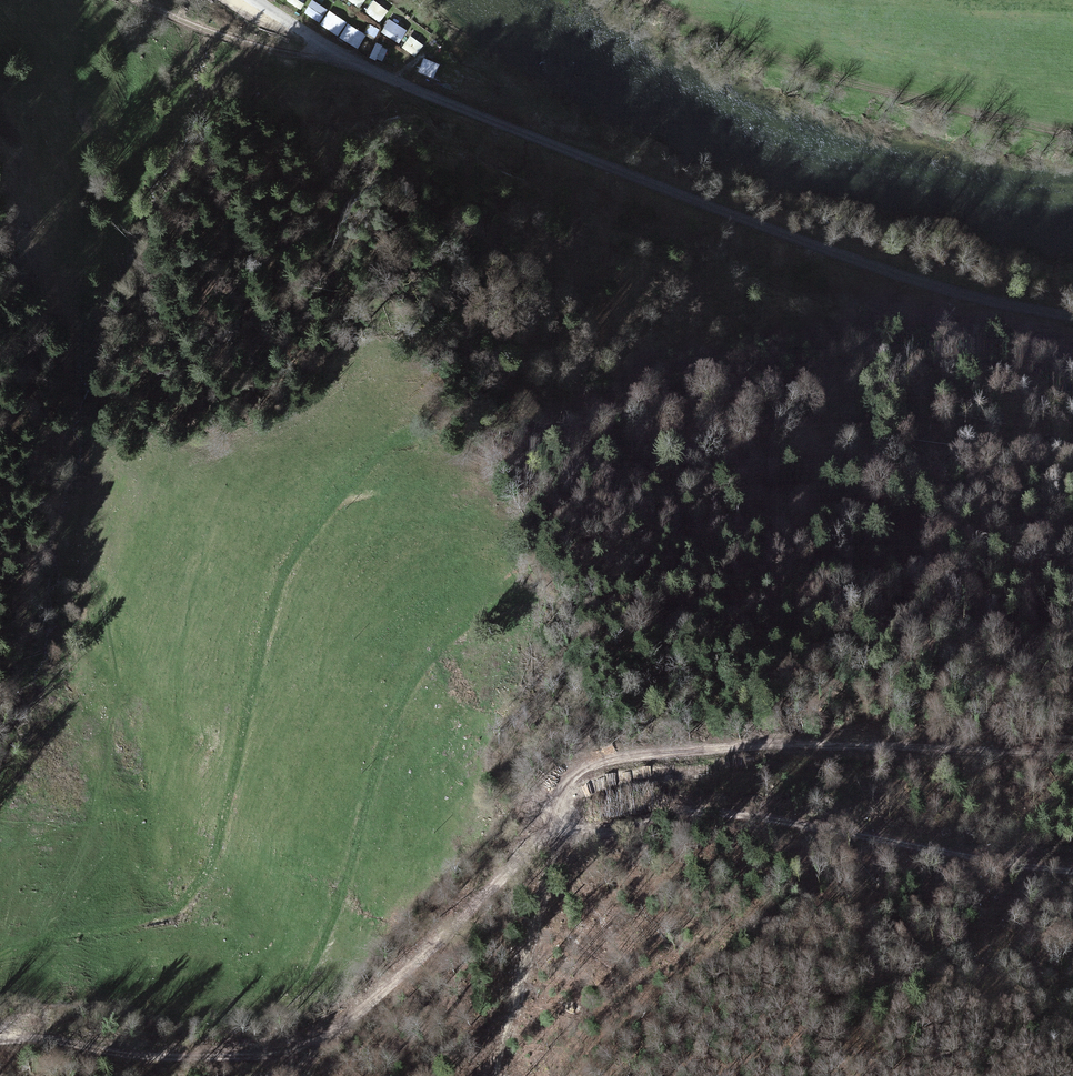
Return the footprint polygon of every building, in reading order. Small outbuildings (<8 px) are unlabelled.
[(298,9),(305,0),(285,0),(298,9)] [(364,11),(379,22),(388,9),(374,0),(372,0),(364,11)]
